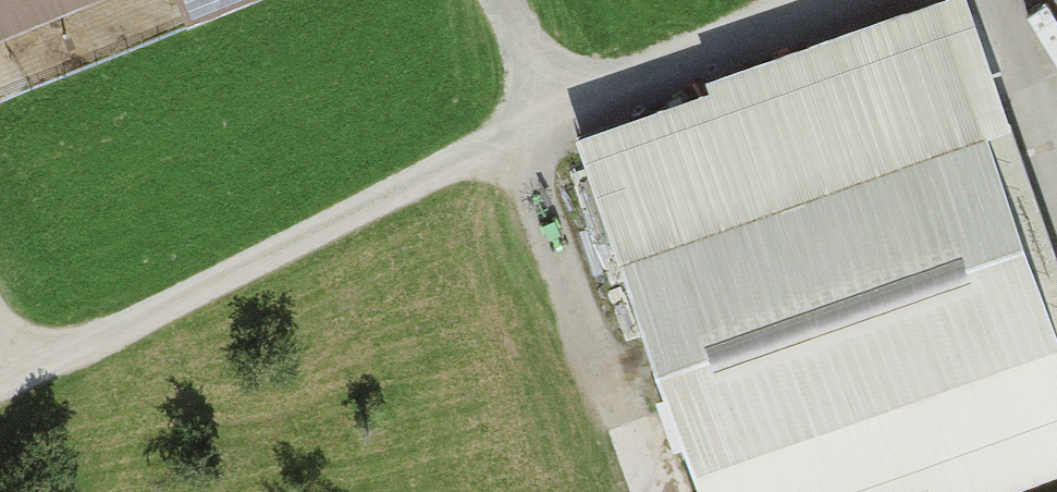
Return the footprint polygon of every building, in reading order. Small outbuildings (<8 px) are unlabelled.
[(70,0),(0,0),(0,27),(70,0)] [(696,491),(907,491),(911,491),(1056,491),(1056,288),(966,7),(579,132),(696,491)]
